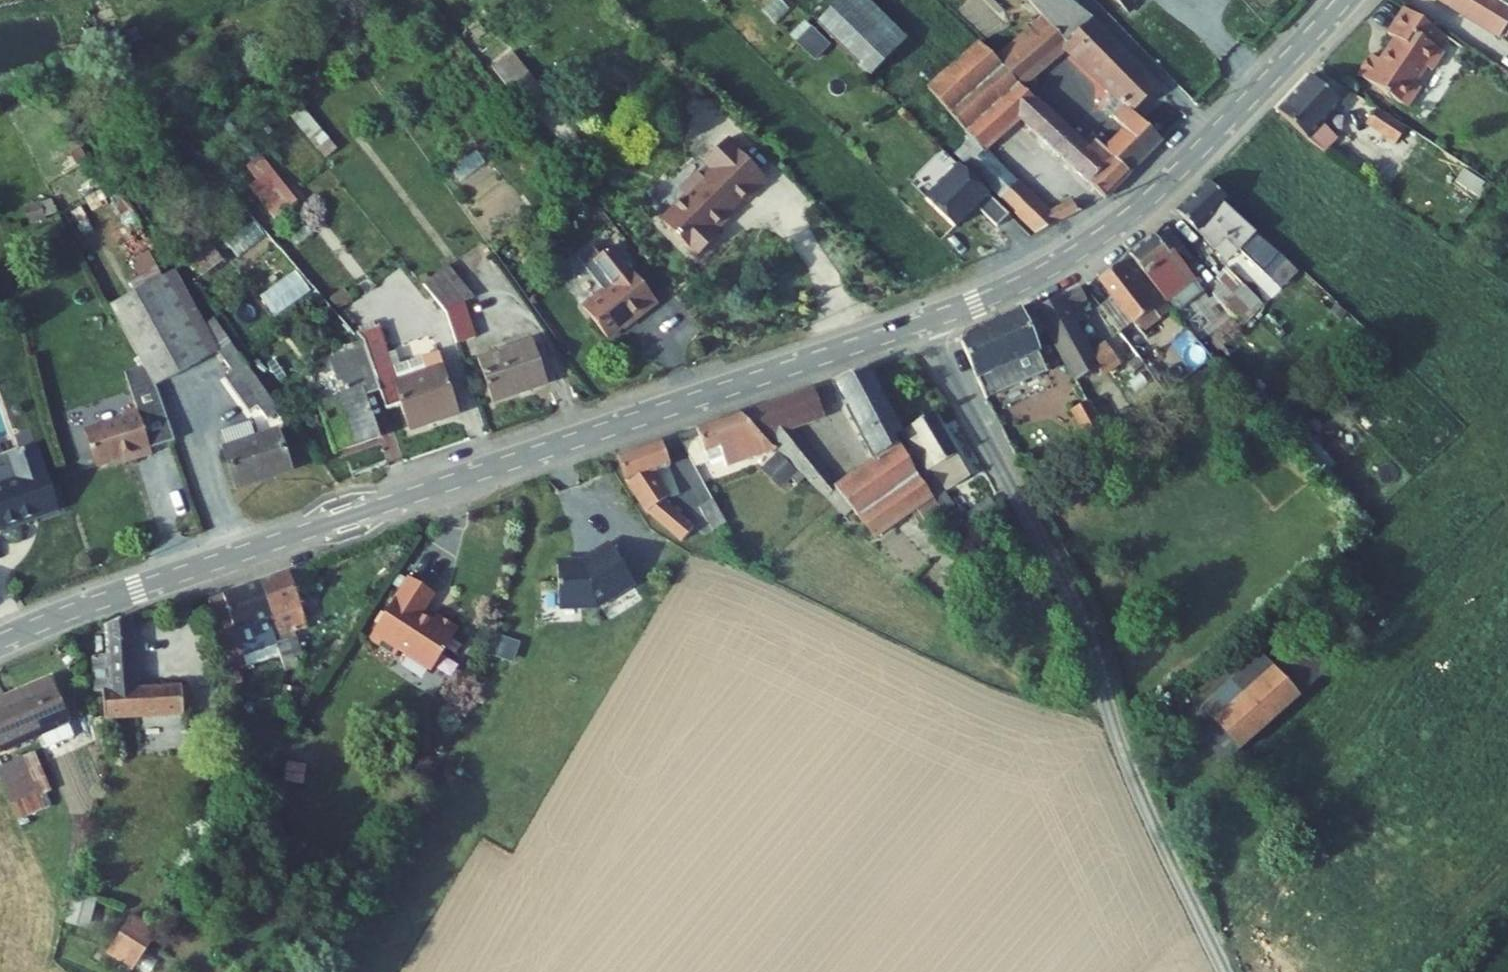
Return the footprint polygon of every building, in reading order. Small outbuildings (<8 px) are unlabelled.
[(843,12),(874,42),(852,62),(877,87),(914,49),(864,0),(854,0),(843,12)] [(1031,10),(1048,26),(1072,7),(1064,0),(1040,0),(1031,10)] [(1483,0),(1423,0),(1423,1),(1507,48),(1507,46),(1507,14),(1489,3),(1483,0)] [(1489,3),(1507,14),(1507,0),(1491,0),(1489,3)] [(1052,38),(1006,76),(1024,93),(1069,54),(1132,120),(1159,92),(1097,31),(1094,32),(1072,7),(1048,26),(1045,29),(1052,38)] [(843,12),(822,33),(852,62),(874,42),(843,12)] [(805,20),(792,34),(819,58),(831,45),(805,20)] [(1451,47),(1412,21),(1396,45),(1404,51),(1389,73),(1380,66),(1367,87),(1415,119),(1429,100),(1423,95),(1433,80),(1439,83),(1451,65),(1443,59),(1451,47)] [(961,160),(1044,242),(1083,221),(1075,205),(1049,219),(991,160),(1024,127),(1110,208),(1134,185),(1111,160),(1102,151),(1095,159),(1024,93),(1006,76),(984,53),(935,100),(978,143),(961,160)] [(1347,121),(1316,89),(1282,124),(1329,166),(1343,152),(1329,138),(1347,121)] [(1131,141),(1111,160),(1134,185),(1166,154),(1137,122),(1124,134),(1131,141)] [(1413,142),(1382,122),(1371,139),(1400,159),(1413,142)] [(775,192),(734,151),(712,173),(715,176),(720,181),(708,194),(702,189),(692,199),(694,207),(668,232),(705,268),(726,248),(719,242),(775,192)] [(254,191),(276,222),(300,205),(266,160),(251,171),(262,185),(254,191)] [(720,181),(715,176),(702,189),(708,194),(720,181)] [(998,205),(970,177),(936,211),(965,239),(998,205)] [(1214,192),(1184,222),(1220,256),(1235,242),(1252,257),(1253,256),(1274,277),(1285,266),(1232,221),(1238,215),(1214,192)] [(70,217),(78,232),(93,224),(84,209),(70,217)] [(1247,263),(1252,257),(1235,242),(1220,256),(1223,260),(1234,250),(1247,263)] [(193,262),(212,283),(230,267),(211,246),(193,262)] [(1152,282),(1149,285),(1167,306),(1175,315),(1179,319),(1184,326),(1211,302),(1202,291),(1206,287),(1181,259),(1175,263),(1160,246),(1137,264),(1152,282)] [(593,313),(617,344),(639,327),(642,330),(667,309),(623,251),(610,261),(602,251),(587,264),(614,297),(593,313)] [(156,252),(136,257),(142,277),(162,272),(156,252)] [(1106,290),(1139,331),(1148,342),(1153,338),(1179,319),(1175,315),(1167,306),(1149,285),(1134,267),(1106,290)] [(1222,286),(1230,295),(1261,326),(1273,314),(1252,295),(1233,276),(1222,286)] [(451,326),(461,354),(480,347),(468,314),(477,309),(452,278),(427,296),(451,326)] [(167,397),(228,364),(238,380),(230,385),(255,419),(263,414),(272,427),(284,418),(221,330),(213,335),(185,281),(122,313),(157,377),(167,397)] [(1266,281),(1252,295),(1273,314),(1286,301),(1266,281)] [(1230,295),(1221,304),(1252,336),(1261,326),(1230,295)] [(335,308),(344,318),(356,308),(348,298),(335,308)] [(1086,299),(1042,318),(1048,329),(1060,350),(1084,337),(1094,332),(1089,323),(1094,320),(1090,313),(1093,311),(1086,299)] [(1039,314),(973,343),(969,356),(995,408),(1052,381),(1032,336),(1048,329),(1042,318),(1039,314)] [(1148,342),(1139,331),(1125,342),(1139,361),(1149,375),(1166,362),(1154,348),(1158,345),(1153,338),(1148,342)] [(365,343),(375,358),(391,403),(398,424),(414,419),(420,437),(470,421),(454,373),(436,379),(432,367),(407,376),(392,333),(365,343)] [(1099,363),(1084,337),(1060,350),(1083,392),(1103,381),(1106,385),(1128,368),(1114,350),(1099,363)] [(1139,361),(1125,342),(1114,350),(1128,368),(1139,361)] [(487,368),(502,410),(558,393),(542,350),(487,368)] [(329,414),(345,462),(392,447),(378,407),(391,403),(375,358),(342,368),(355,406),(329,414)] [(432,367),(436,379),(454,373),(450,361),(432,367)] [(850,523),(859,517),(889,552),(909,536),(925,523),(945,506),(932,491),(907,451),(901,454),(897,446),(907,439),(910,436),(880,374),(842,385),(884,476),(849,504),(796,433),(833,421),(823,392),(702,431),(705,438),(699,441),(711,466),(716,464),(713,455),(727,451),(735,472),(780,454),(783,456),(800,475),(850,523)] [(135,385),(147,420),(132,425),(134,430),(96,443),(108,478),(125,473),(147,465),(148,472),(164,466),(162,462),(186,454),(167,397),(157,377),(135,385)] [(1096,413),(1082,420),(1098,446),(1111,438),(1096,413)] [(942,421),(910,436),(907,439),(943,503),(976,483),(942,421)] [(236,454),(248,494),(301,477),(286,436),(267,442),(262,427),(236,434),(236,454)] [(711,466),(699,441),(690,443),(702,469),(711,466)] [(654,511),(690,542),(704,528),(674,500),(677,497),(663,474),(680,469),(669,443),(625,457),(654,511)] [(8,525),(11,531),(68,511),(48,445),(22,454),(29,479),(0,488),(0,528),(8,525)] [(800,475),(783,456),(767,472),(784,490),(800,475)] [(147,465),(125,473),(127,479),(148,472),(147,465)] [(701,514),(716,538),(738,525),(723,501),(701,514)] [(945,506),(925,523),(935,535),(956,519),(945,506)] [(590,563),(564,563),(564,603),(598,603),(602,600),(605,606),(641,584),(616,543),(595,555),(597,558),(590,563)] [(311,565),(263,581),(286,651),(292,669),(293,673),(313,667),(305,643),(314,640),(301,594),(320,588),(311,565)] [(424,606),(438,586),(413,569),(371,629),(396,647),(400,640),(433,662),(461,621),(440,606),(435,613),(424,606)] [(263,581),(231,592),(212,599),(233,661),(238,659),(244,677),(258,672),(254,662),(286,651),(263,581)] [(139,618),(107,629),(110,659),(99,659),(102,698),(110,697),(112,721),(127,719),(193,714),(189,688),(145,692),(139,618)] [(1259,677),(1198,734),(1212,748),(1238,777),(1301,723),(1259,677)] [(58,686),(29,700),(32,709),(62,696),(58,686)] [(0,713),(0,759),(3,766),(48,746),(54,758),(83,745),(62,696),(32,709),(29,700),(0,713)] [(127,731),(127,719),(112,721),(113,732),(127,731)] [(1212,748),(1197,760),(1225,791),(1238,777),(1212,748)] [(90,899),(75,894),(67,923),(81,928),(90,899)] [(143,963),(151,949),(126,933),(117,947),(143,963)] [(143,963),(117,947),(109,959),(129,971),(137,971),(143,963)]
